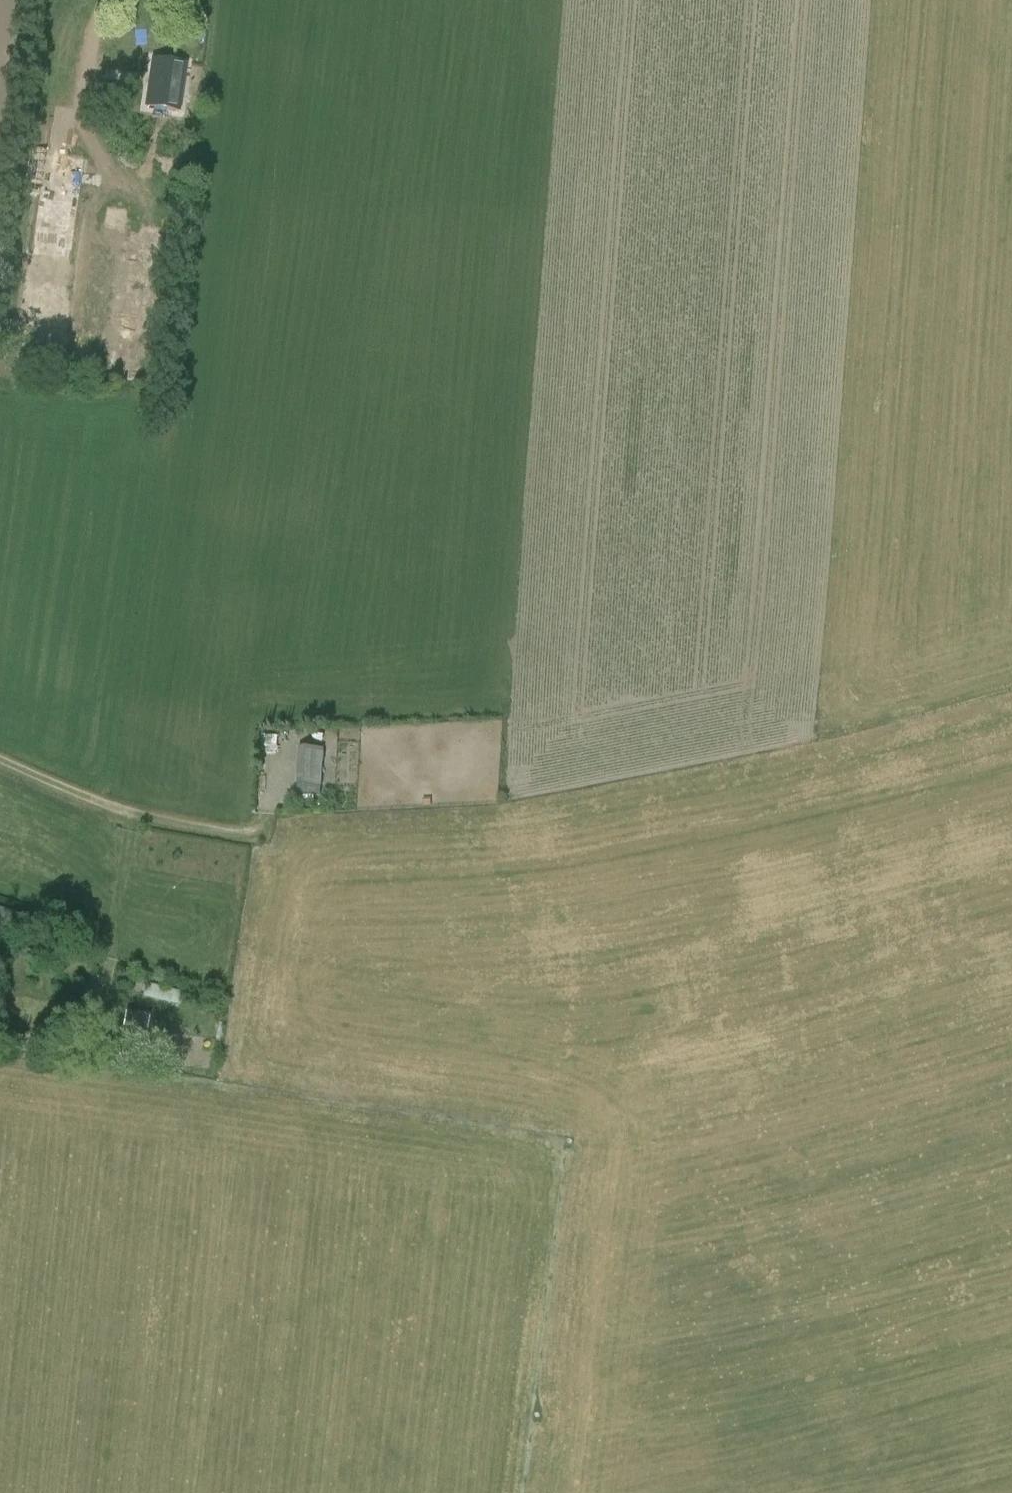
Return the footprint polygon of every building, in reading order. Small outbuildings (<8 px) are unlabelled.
[(178,115),(186,68),(154,63),(146,110),(178,115)] [(54,370),(83,160),(45,155),(16,365),(54,370)] [(152,383),(171,242),(128,237),(109,377),(152,383)] [(322,786),(324,749),(299,747),(297,785),(322,786)] [(140,1034),(144,1016),(121,1011),(116,1029),(140,1034)]
